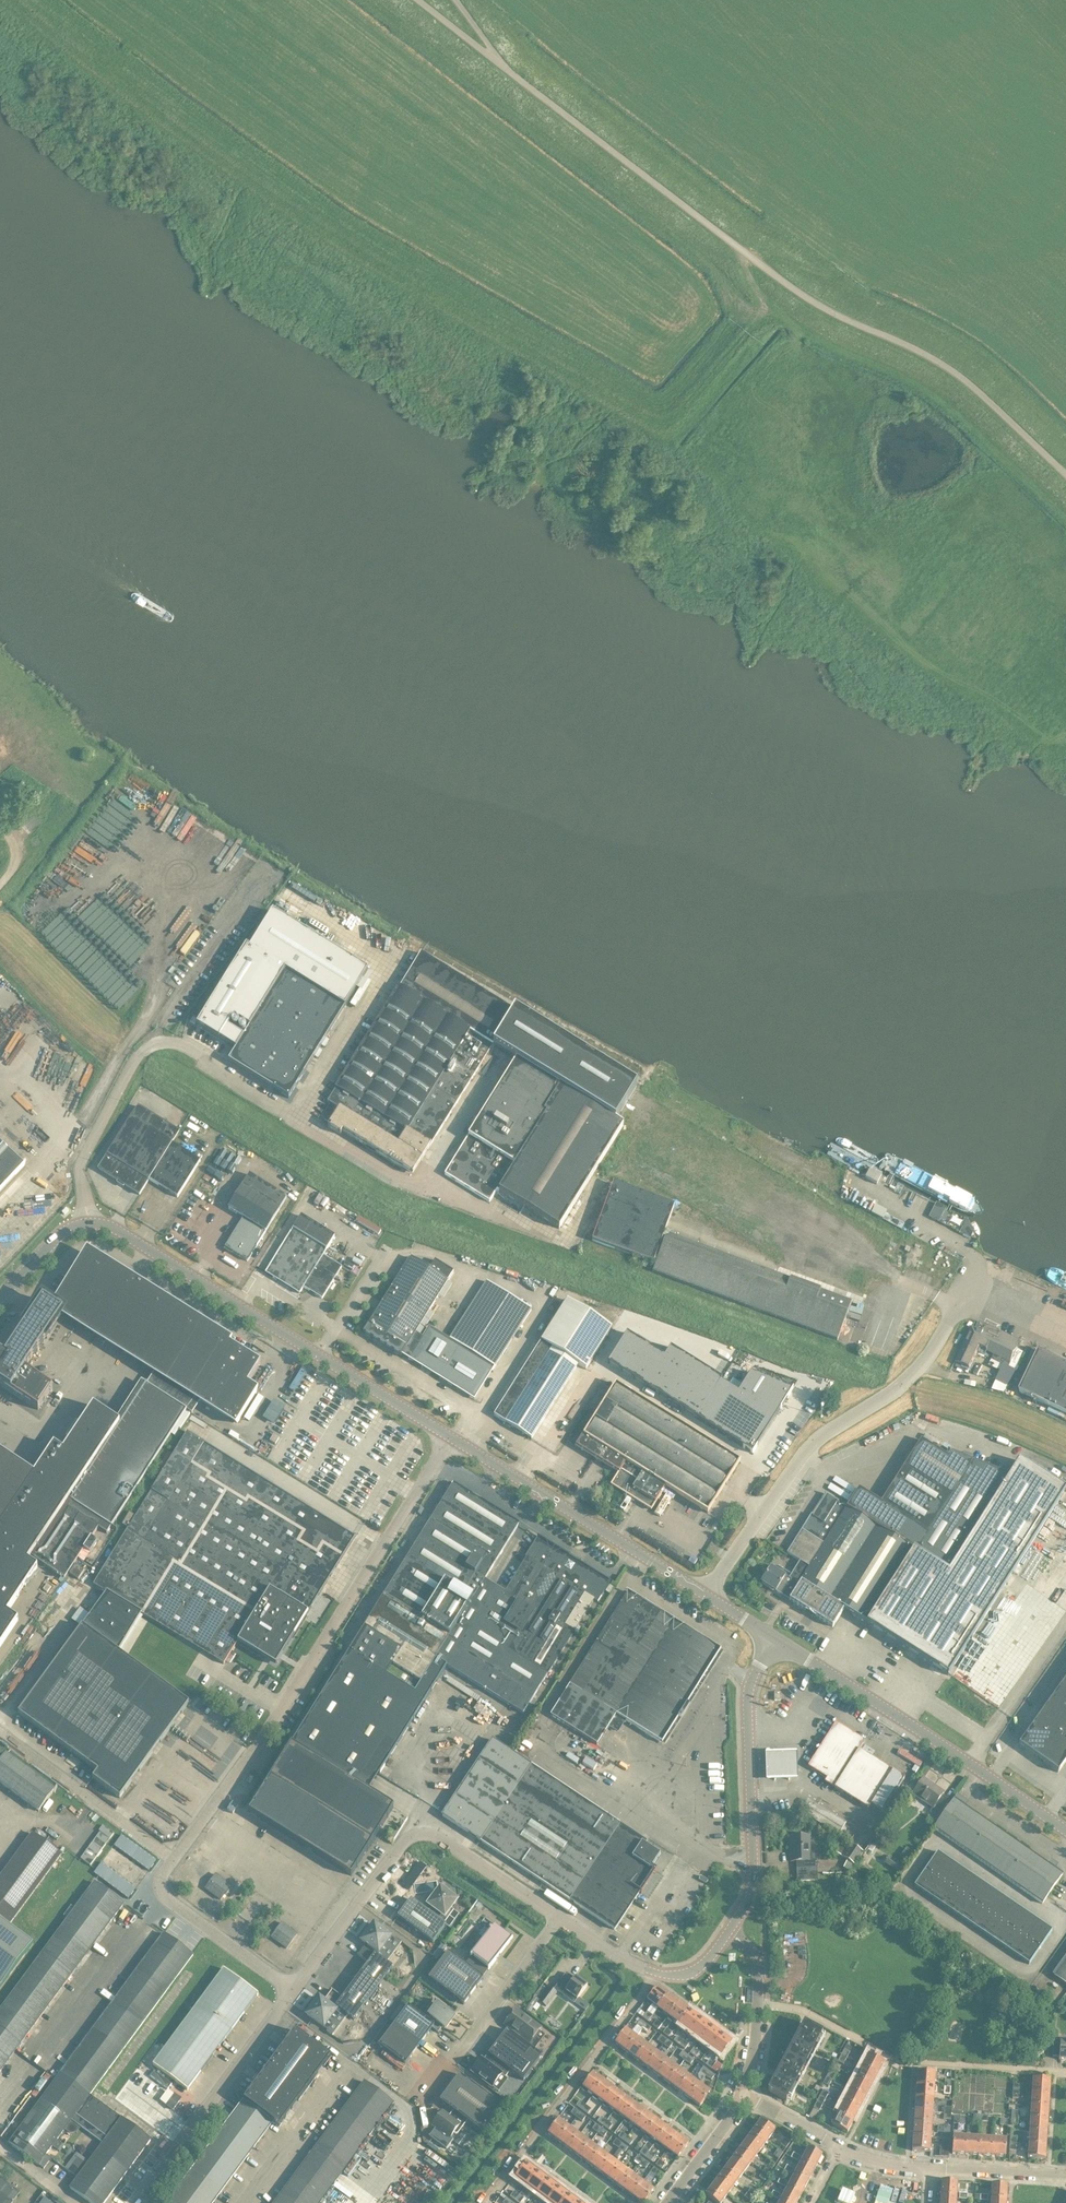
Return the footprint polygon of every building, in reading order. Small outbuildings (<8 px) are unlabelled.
[(313,905),(320,894),(314,890),(307,901),(313,905)] [(246,945),(197,1025),(236,1049),(228,1060),(288,1097),(345,1007),(368,970),(273,911),(250,948),(246,945)] [(401,937),(393,951),(399,954),(407,940),(401,937)] [(406,955),(413,945),(409,942),(402,952),(406,955)] [(467,982),(421,953),(400,987),(399,986),(327,1101),(339,1108),(328,1126),(340,1134),(342,1131),(366,1145),(467,982)] [(514,1011),(467,982),(366,1145),(412,1174),(493,1044),(514,1011)] [(514,1011),(493,1044),(516,1059),(445,1174),(489,1201),(497,1189),(559,1228),(623,1125),(614,1120),(636,1085),(514,1011)] [(172,1142),(179,1131),(138,1105),(98,1169),(119,1180),(117,1182),(123,1186),(124,1185),(139,1194),(149,1179),(172,1142)] [(846,1124),(834,1146),(969,1216),(981,1194),(846,1124)] [(223,1138),(203,1172),(215,1179),(235,1145),(223,1138)] [(24,1165),(0,1142),(0,1191),(24,1165)] [(200,1160),(172,1142),(149,1179),(177,1197),(200,1160)] [(754,1167),(751,1178),(760,1181),(763,1169),(754,1167)] [(286,1197),(249,1174),(228,1208),(243,1217),(225,1247),(247,1261),(286,1197)] [(592,1240),(653,1262),(674,1207),(613,1184),(592,1240)] [(868,1209),(882,1214),(886,1205),(872,1200),(868,1209)] [(303,1286),(322,1298),(341,1266),(323,1255),(334,1236),(301,1215),(266,1272),(299,1293),(303,1286)] [(666,1234),(655,1263),(653,1271),(848,1343),(862,1306),(666,1234)] [(256,1393),(246,1386),(260,1362),(85,1251),(51,1305),(63,1313),(119,1348),(155,1370),(146,1384),(141,1381),(126,1405),(116,1420),(93,1405),(63,1450),(54,1444),(29,1481),(0,1461),(0,1647),(18,1620),(7,1613),(37,1567),(28,1561),(31,1556),(33,1557),(64,1578),(84,1549),(90,1553),(98,1541),(91,1537),(98,1527),(107,1533),(171,1433),(174,1435),(179,1428),(180,1428),(190,1412),(192,1413),(201,1399),(237,1422),(256,1393)] [(410,1257),(383,1302),(363,1333),(401,1356),(402,1353),(415,1332),(416,1332),(453,1271),(434,1259),(429,1268),(410,1257)] [(486,1281),(447,1342),(447,1343),(448,1343),(457,1349),(465,1354),(474,1360),(483,1365),(496,1373),(499,1369),(494,1366),(531,1308),(486,1281)] [(51,1305),(43,1300),(5,1356),(0,1353),(0,1384),(38,1409),(52,1388),(25,1370),(63,1313),(51,1305)] [(578,1364),(585,1368),(609,1331),(565,1304),(494,1414),(505,1421),(505,1422),(531,1438),(578,1364)] [(978,1330),(972,1327),(955,1362),(970,1369),(980,1347),(994,1354),(992,1359),(1009,1367),(1021,1340),(982,1322),(978,1330)] [(409,1358),(406,1362),(428,1376),(448,1343),(447,1343),(447,1342),(431,1332),(427,1339),(416,1332),(415,1332),(402,1353),(409,1358)] [(607,1363),(620,1371),(639,1340),(626,1333),(607,1363)] [(633,1378),(651,1348),(639,1340),(620,1371),(633,1378)] [(440,1377),(457,1349),(448,1343),(428,1376),(437,1381),(440,1377)] [(663,1358),(676,1366),(689,1374),(696,1363),(670,1347),(664,1356),(663,1358)] [(651,1348),(633,1378),(645,1386),(663,1358),(664,1356),(651,1348)] [(457,1349),(440,1377),(437,1381),(444,1386),(447,1382),(465,1354),(457,1349)] [(1028,1373),(1019,1392),(1065,1414),(1065,1363),(1039,1350),(1028,1373)] [(454,1392),(456,1388),(474,1360),(465,1354),(447,1382),(444,1386),(454,1392)] [(659,1395),(676,1366),(663,1358),(645,1386),(659,1395)] [(463,1398),(466,1393),(483,1365),(474,1360),(456,1388),(454,1392),(463,1398)] [(696,1363),(689,1374),(702,1382),(714,1390),(720,1380),(721,1378),(696,1363)] [(483,1365),(466,1393),(463,1398),(476,1406),(496,1373),(483,1365)] [(671,1402),(689,1374),(676,1366),(659,1395),(671,1402)] [(739,1392),(776,1415),(793,1387),(751,1372),(739,1392)] [(684,1410),(702,1382),(689,1374),(671,1402),(684,1410)] [(720,1380),(714,1390),(697,1418),(752,1452),(776,1415),(739,1392),(720,1380)] [(684,1410),(697,1418),(714,1390),(702,1382),(684,1410)] [(106,1592),(76,1633),(18,1713),(98,1771),(92,1778),(120,1798),(189,1703),(118,1651),(144,1616),(223,1663),(237,1641),(264,1658),(276,1665),(355,1537),(186,1432),(135,1516),(129,1512),(122,1524),(128,1528),(93,1584),(106,1592)] [(279,1437),(274,1434),(269,1440),(275,1444),(279,1437)] [(769,1446),(782,1453),(788,1441),(775,1434),(769,1446)] [(791,1575),(779,1593),(782,1594),(783,1595),(833,1626),(844,1608),(867,1622),(948,1675),(1065,1489),(1019,1460),(1010,1475),(1009,1474),(951,1451),(948,1456),(921,1439),(881,1502),(859,1488),(847,1506),(825,1493),(801,1530),(800,1531),(797,1537),(787,1552),(800,1561),(791,1575)] [(453,1483),(355,1641),(347,1653),(406,1690),(408,1691),(409,1693),(410,1695),(412,1699),(414,1702),(415,1705),(416,1709),(417,1712),(446,1666),(444,1664),(494,1585),(485,1579),(519,1524),(453,1483)] [(717,1517),(726,1503),(719,1499),(711,1513),(717,1517)] [(505,1592),(494,1585),(444,1664),(446,1666),(523,1713),(594,1599),(597,1601),(610,1581),(538,1536),(525,1556),(527,1558),(505,1592)] [(84,1570),(75,1563),(69,1573),(78,1579),(84,1570)] [(772,1566),(771,1567),(761,1582),(779,1593),(791,1575),(778,1566),(772,1566)] [(628,1591),(607,1625),(702,1685),(723,1651),(717,1647),(628,1591)] [(607,1625),(588,1655),(683,1714),(702,1685),(607,1625)] [(347,1653),(269,1778),(249,1812),(351,1875),(393,1807),(357,1785),(368,1768),(379,1774),(417,1712),(416,1709),(415,1705),(414,1702),(412,1699),(410,1695),(409,1693),(408,1691),(406,1690),(347,1653)] [(588,1655),(569,1684),(625,1719),(659,1741),(664,1744),(683,1714),(588,1655)] [(625,1719),(569,1684),(550,1715),(597,1744),(609,1725),(618,1731),(625,1719)] [(1058,1688),(1049,1702),(1065,1714),(1065,1693),(1058,1688)] [(1065,1719),(1065,1714),(1049,1702),(1039,1716),(1058,1730),(1065,1719)] [(417,1723),(422,1727),(429,1717),(423,1713),(417,1723)] [(1048,1744),(1058,1730),(1039,1716),(1029,1730),(1048,1744)] [(868,1809),(871,1805),(883,1813),(904,1778),(858,1749),(864,1740),(836,1722),(808,1766),(836,1784),(834,1787),(868,1809)] [(1038,1758),(1048,1744),(1029,1730),(1019,1744),(1038,1758)] [(1058,1730),(1048,1744),(1065,1756),(1065,1735),(1058,1730)] [(904,1737),(895,1750),(917,1765),(926,1752),(904,1737)] [(492,1740),(444,1813),(442,1815),(481,1841),(530,1765),(492,1740)] [(1048,1744),(1038,1758),(1058,1772),(1065,1760),(1065,1756),(1048,1744)] [(796,1752),(766,1753),(766,1780),(797,1779),(796,1752)] [(39,1811),(54,1790),(6,1754),(0,1762),(0,1782),(39,1811)] [(530,1765),(481,1841),(569,1899),(614,1929),(654,1868),(652,1867),(660,1855),(645,1845),(646,1842),(618,1824),(530,1765)] [(924,1778),(918,1786),(912,1782),(904,1794),(909,1798),(912,1794),(932,1807),(929,1811),(937,1817),(949,1799),(942,1794),(944,1792),(924,1778)] [(1042,1903),(1062,1874),(954,1799),(934,1828),(1042,1903)] [(238,1806),(232,1802),(227,1810),(233,1813),(238,1806)] [(33,1943),(9,1925),(61,1854),(32,1833),(0,1877),(0,1988),(33,1943)] [(809,1880),(808,1867),(816,1867),(816,1851),(809,1852),(809,1835),(790,1836),(791,1861),(796,1861),(797,1867),(797,1880),(809,1880)] [(96,1837),(92,1842),(102,1849),(106,1844),(96,1837)] [(92,1842),(88,1847),(98,1854),(102,1849),(92,1842)] [(843,1867),(851,1872),(855,1865),(854,1865),(863,1852),(850,1843),(842,1856),(848,1860),(843,1867)] [(88,1847),(85,1852),(94,1860),(98,1854),(88,1847)] [(933,1872),(944,1856),(937,1851),(926,1867),(933,1872)] [(94,1860),(85,1852),(81,1858),(90,1865),(94,1860)] [(899,1872),(904,1864),(889,1855),(884,1862),(899,1872)] [(950,1860),(944,1856),(933,1872),(939,1876),(950,1860)] [(957,1864),(950,1860),(939,1876),(946,1881),(957,1864)] [(963,1869),(957,1864),(946,1881),(952,1885),(963,1869)] [(102,1875),(114,1884),(121,1873),(109,1865),(102,1875)] [(933,1872),(926,1867),(914,1885),(921,1890),(933,1872)] [(963,1869),(952,1885),(958,1889),(969,1873),(963,1869)] [(933,1872),(921,1890),(927,1894),(939,1876),(933,1872)] [(969,1873),(958,1889),(965,1893),(976,1877),(969,1873)] [(205,1888),(220,1899),(231,1885),(216,1874),(205,1888)] [(939,1876),(927,1894),(933,1899),(946,1881),(939,1876)] [(982,1882),(976,1877),(965,1893),(971,1898),(982,1882)] [(952,1885),(946,1881),(933,1899),(940,1903),(952,1885)] [(0,2010),(0,2028),(21,2043),(124,1904),(94,1882),(0,2010)] [(988,1886),(982,1882),(971,1898),(977,1902),(988,1886)] [(958,1889),(952,1885),(940,1903),(946,1907),(958,1889)] [(988,1886),(977,1902),(984,1906),(995,1890),(988,1886)] [(440,1888),(429,1904),(432,1906),(428,1911),(411,1899),(397,1916),(433,1942),(446,1925),(444,1923),(453,1910),(450,1907),(455,1900),(440,1888)] [(958,1889),(946,1907),(952,1911),(965,1893),(958,1889)] [(1001,1895),(995,1890),(984,1906),(990,1911),(1001,1895)] [(965,1893),(952,1911),(959,1916),(971,1898),(965,1893)] [(1007,1899),(1001,1895),(990,1911),(996,1915),(1007,1899)] [(971,1898),(959,1916),(965,1920),(977,1902),(971,1898)] [(1014,1903),(1007,1899),(996,1915),(1003,1919),(1014,1903)] [(977,1902),(965,1920),(971,1924),(984,1906),(977,1902)] [(1020,1908),(1014,1903),(1003,1919),(1009,1924),(1020,1908)] [(984,1906),(971,1924),(978,1929),(990,1911),(984,1906)] [(1020,1908),(1009,1924),(1015,1928),(1026,1912),(1020,1908)] [(996,1915),(990,1911),(978,1929),(984,1933),(996,1915)] [(1033,1916),(1026,1912),(1015,1928),(1022,1932),(1033,1916)] [(996,1915),(984,1933),(990,1937),(1003,1919),(996,1915)] [(1033,1916),(1022,1932),(1028,1937),(1039,1921),(1033,1916)] [(1009,1924),(1003,1919),(990,1937),(997,1942),(1009,1924)] [(1045,1925),(1039,1921),(1028,1937),(1034,1941),(1045,1925)] [(271,1937),(286,1948),(297,1934),(282,1923),(271,1937)] [(355,1980),(373,1993),(392,1966),(376,1954),(378,1952),(391,1936),(374,1923),(362,1940),(366,1943),(358,1954),(368,1962),(355,1980)] [(471,1956),(472,1955),(488,1968),(487,1969),(488,1969),(496,1959),(497,1959),(496,1958),(499,1954),(500,1955),(500,1954),(512,1937),(512,1936),(511,1937),(494,1925),(495,1924),(494,1923),(491,1928),(490,1927),(489,1929),(490,1929),(470,1956),(471,1956)] [(1009,1924),(997,1942),(1003,1946),(1015,1928),(1009,1924)] [(1045,1925),(1034,1941),(1041,1946),(1052,1930),(1045,1925)] [(1015,1928),(1003,1946),(1009,1950),(1022,1932),(1015,1928)] [(1028,1937),(1022,1932),(1009,1950),(1016,1955),(1028,1937)] [(164,1933),(61,2073),(90,2095),(193,1955),(164,1933)] [(1028,1937),(1016,1955),(1022,1959),(1034,1941),(1028,1937)] [(1034,1941),(1022,1959),(1029,1964),(1041,1946),(1034,1941)] [(482,1976),(487,1969),(488,1968),(472,1955),(471,1956),(465,1964),(448,1951),(428,1978),(463,2004),(483,1977),(482,1976)] [(1052,1975),(1054,1976),(1054,1975),(1065,1984),(1065,1954),(1052,1975)] [(153,2064),(187,2090),(258,1994),(224,1968),(153,2064)] [(577,1999),(587,1985),(575,1977),(572,1981),(567,1977),(558,1990),(563,1994),(565,1991),(577,1999)] [(373,1993),(355,1980),(342,1997),(332,1990),(324,2001),(319,1997),(307,2014),(324,2026),(336,2010),(335,2009),(337,2007),(353,2019),(373,1993)] [(539,2001),(546,2006),(557,1992),(550,1986),(539,2001)] [(658,1986),(646,2001),(651,2005),(652,2004),(657,2007),(668,1994),(658,1986)] [(668,1994),(657,2007),(656,2009),(661,2013),(663,2011),(668,2015),(678,2001),(668,1994)] [(393,2025),(420,2044),(432,2028),(438,2032),(442,2026),(445,2029),(453,2017),(452,2016),(454,2013),(434,1999),(433,2000),(431,1999),(430,2000),(432,2001),(422,2015),(408,2005),(393,2025)] [(678,2001),(668,2015),(667,2017),(672,2021),(673,2019),(678,2023),(689,2009),(678,2001)] [(507,2029),(497,2042),(532,2068),(541,2055),(518,2037),(519,2035),(529,2043),(541,2027),(516,2008),(512,2012),(510,2012),(506,2017),(507,2020),(504,2024),(511,2029),(509,2031),(507,2029)] [(689,2009),(678,2023),(677,2025),(682,2029),(684,2027),(689,2031),(699,2017),(689,2009)] [(648,2021),(652,2015),(647,2011),(642,2017),(648,2021)] [(548,2015),(543,2022),(548,2026),(553,2019),(548,2015)] [(699,2017),(689,2031),(687,2033),(693,2037),(694,2035),(699,2039),(710,2025),(699,2017)] [(641,2029),(646,2023),(641,2019),(636,2025),(641,2029)] [(658,2029),(662,2024),(656,2019),(652,2025),(658,2029)] [(651,2027),(646,2023),(641,2029),(647,2033),(651,2027)] [(804,2023),(775,2077),(768,2090),(786,2100),(822,2032),(804,2023)] [(420,2044),(393,2025),(378,2045),(405,2064),(420,2044)] [(710,2025),(699,2039),(698,2041),(703,2045),(705,2043),(710,2047),(720,2033),(710,2025)] [(627,2027),(615,2043),(616,2043),(625,2050),(636,2037),(631,2033),(632,2031),(627,2027)] [(669,2037),(672,2032),(666,2027),(663,2033),(669,2037)] [(0,2028),(0,2071),(21,2043),(0,2028)] [(243,2100),(167,2202),(212,2202),(272,2121),(279,2126),(331,2057),(295,2030),(243,2100)] [(720,2033),(710,2047),(708,2048),(714,2053),(715,2051),(721,2055),(732,2041),(731,2041),(720,2033)] [(35,2060),(46,2042),(33,2034),(22,2052),(35,2060)] [(663,2044),(667,2039),(661,2034),(657,2039),(663,2044)] [(637,2035),(636,2037),(625,2050),(636,2058),(646,2044),(641,2041),(643,2039),(637,2035)] [(685,2049),(689,2044),(677,2035),(674,2040),(685,2049)] [(673,2043),(667,2039),(663,2044),(669,2048),(673,2043)] [(1053,2040),(1052,2056),(1059,2057),(1059,2059),(1065,2060),(1065,2041),(1053,2040)] [(488,2054),(495,2059),(490,2065),(481,2058),(479,2061),(477,2060),(472,2067),(474,2068),(471,2071),(492,2087),(502,2074),(505,2077),(510,2070),(523,2080),(532,2068),(497,2042),(488,2054)] [(648,2043),(646,2044),(636,2058),(646,2066),(657,2052),(652,2048),(653,2047),(648,2043)] [(841,2054),(846,2057),(852,2047),(846,2045),(841,2054)] [(696,2057),(699,2052),(694,2047),(690,2052),(696,2057)] [(658,2050),(657,2052),(646,2066),(657,2074),(667,2060),(662,2056),(664,2054),(658,2050)] [(684,2059),(688,2055),(682,2051),(679,2055),(684,2059)] [(846,2057),(841,2054),(837,2061),(843,2064),(846,2057)] [(868,2054),(862,2066),(878,2074),(884,2062),(868,2054)] [(694,2059),(688,2055),(684,2059),(690,2064),(694,2059)] [(669,2058),(667,2060),(657,2074),(667,2082),(678,2068),(673,2064),(674,2062),(669,2058)] [(711,2068),(715,2063),(709,2059),(705,2064),(711,2068)] [(679,2066),(678,2068),(667,2082),(678,2090),(689,2076),(683,2072),(685,2070),(679,2066)] [(705,2075),(709,2070),(703,2066),(700,2071),(705,2075)] [(878,2074),(862,2066),(856,2077),(872,2086),(878,2074)] [(715,2075),(709,2070),(705,2075),(711,2080),(715,2075)] [(830,2070),(826,2076),(832,2079),(835,2073),(830,2070)] [(917,2071),(916,2084),(934,2085),(935,2072),(917,2071)] [(593,2072),(581,2088),(586,2092),(588,2090),(593,2094),(603,2080),(593,2073),(593,2072)] [(90,2095),(61,2073),(9,2143),(38,2164),(71,2120),(84,2129),(103,2104),(90,2095)] [(432,2125),(450,2138),(454,2132),(455,2133),(457,2133),(467,2121),(483,2133),(503,2106),(459,2074),(439,2100),(455,2112),(452,2117),(450,2117),(442,2111),(432,2125)] [(690,2074),(689,2076),(678,2090),(689,2097),(699,2083),(694,2080),(695,2078),(690,2074)] [(832,2079),(826,2076),(823,2082),(828,2085),(832,2079)] [(856,2077),(850,2089),(866,2097),(872,2086),(856,2077)] [(1050,2080),(1032,2078),(1032,2092),(1049,2093),(1050,2080)] [(603,2080),(593,2094),(592,2096),(597,2100),(598,2098),(604,2102),(614,2088),(603,2080)] [(274,2202),(319,2202),(393,2103),(364,2081),(274,2202)] [(700,2082),(699,2083),(689,2097),(699,2105),(699,2106),(700,2106),(710,2092),(710,2091),(704,2088),(706,2086),(700,2082)] [(916,2084),(915,2097),(933,2099),(934,2085),(916,2084)] [(16,2108),(21,2111),(36,2089),(31,2085),(16,2108)] [(614,2088),(604,2102),(602,2104),(607,2108),(609,2106),(614,2110),(624,2096),(614,2088)] [(823,2089),(817,2101),(822,2104),(829,2092),(823,2089)] [(850,2089),(844,2101),(860,2109),(866,2097),(850,2089)] [(1032,2092),(1031,2105),(1049,2106),(1049,2093),(1032,2092)] [(173,2109),(181,2099),(174,2093),(166,2104),(173,2109)] [(624,2096),(614,2110),(613,2112),(618,2116),(619,2114),(625,2118),(635,2104),(624,2096)] [(933,2099),(915,2097),(915,2111),(932,2112),(933,2099)] [(582,2110),(586,2104),(580,2100),(576,2105),(582,2110)] [(822,2104),(817,2101),(813,2107),(819,2110),(822,2104)] [(860,2109),(844,2101),(838,2112),(853,2121),(860,2109)] [(89,2124),(84,2129),(103,2143),(89,2161),(76,2152),(65,2167),(78,2177),(70,2188),(91,2202),(104,2202),(151,2139),(121,2118),(103,2104),(89,2124)] [(132,2104),(128,2110),(143,2120),(147,2114),(132,2104)] [(591,2109),(586,2104),(582,2110),(587,2114),(591,2109)] [(635,2104),(625,2118),(623,2119),(628,2123),(630,2122),(635,2125),(645,2111),(635,2104)] [(1049,2106),(1031,2105),(1030,2118),(1048,2119),(1049,2106)] [(576,2117),(580,2112),(574,2107),(571,2112),(576,2117)] [(645,2111),(635,2125),(634,2127),(639,2131),(640,2129),(646,2133),(656,2119),(645,2111)] [(932,2112),(915,2111),(914,2124),(931,2125),(932,2112)] [(580,2112),(576,2117),(582,2121),(586,2116),(580,2112)] [(853,2121),(838,2112),(832,2124),(847,2133),(853,2121)] [(965,2117),(959,2117),(959,2116),(954,2115),(953,2123),(965,2124),(965,2117)] [(603,2125),(607,2120),(601,2116),(597,2121),(603,2125)] [(560,2117),(548,2133),(548,2134),(548,2133),(558,2141),(569,2127),(563,2123),(565,2121),(560,2117)] [(1048,2119),(1030,2118),(1029,2131),(1047,2132),(1048,2119)] [(656,2119),(646,2133),(644,2135),(649,2139),(651,2137),(656,2141),(667,2127),(656,2119)] [(612,2124),(607,2120),(603,2125),(609,2129),(612,2124)] [(753,2131),(767,2141),(775,2130),(761,2120),(753,2131)] [(597,2132),(601,2127),(596,2123),(592,2128),(597,2132)] [(914,2124),(913,2137),(931,2138),(931,2125),(914,2124)] [(570,2125),(569,2127),(558,2141),(569,2149),(579,2135),(574,2131),(575,2129),(570,2125)] [(607,2132),(601,2127),(597,2132),(603,2137),(607,2132)] [(667,2127),(656,2141),(655,2143),(660,2147),(661,2145),(667,2149),(677,2135),(667,2127)] [(624,2140),(627,2136),(622,2131),(618,2136),(624,2140)] [(767,2141),(753,2131),(745,2141),(759,2152),(767,2141)] [(1029,2131),(1028,2144),(1046,2145),(1047,2132),(1029,2131)] [(580,2133),(579,2135),(569,2149),(579,2156),(590,2142),(584,2138),(586,2137),(580,2133)] [(677,2135),(667,2149),(665,2151),(671,2155),(672,2153),(677,2157),(678,2157),(688,2143),(677,2135)] [(627,2136),(624,2140),(630,2145),(633,2140),(627,2136)] [(965,2154),(966,2136),(953,2136),(952,2153),(965,2154)] [(966,2136),(965,2154),(979,2155),(980,2137),(966,2136)] [(931,2138),(913,2137),(912,2150),(930,2151),(931,2138)] [(980,2137),(979,2155),(992,2156),(993,2138),(980,2137)] [(618,2148),(622,2143),(616,2138),(612,2143),(618,2148)] [(790,2142),(785,2138),(781,2144),(786,2148),(790,2142)] [(1006,2139),(993,2138),(992,2156),(1005,2156),(1006,2139)] [(591,2141),(590,2142),(579,2156),(590,2164),(600,2150),(595,2146),(596,2145),(591,2141)] [(759,2152),(745,2141),(737,2152),(751,2162),(759,2152)] [(622,2143),(618,2148),(619,2148),(614,2155),(618,2158),(618,2157),(619,2158),(620,2156),(619,2156),(621,2153),(622,2154),(623,2152),(622,2151),(623,2151),(624,2152),(628,2147),(622,2143)] [(645,2156),(649,2151),(648,2151),(651,2147),(646,2143),(639,2152),(645,2156)] [(1046,2145),(1028,2144),(1027,2158),(1045,2159),(1046,2145)] [(808,2147),(801,2160),(815,2168),(822,2155),(808,2147)] [(602,2148),(600,2150),(590,2164),(600,2172),(611,2158),(605,2154),(607,2152),(602,2148)] [(783,2152),(778,2149),(774,2155),(779,2158),(783,2152)] [(649,2151),(645,2156),(651,2161),(653,2162),(657,2157),(649,2151)] [(737,2152),(729,2162),(743,2173),(751,2162),(737,2152)] [(793,2152),(791,2157),(798,2161),(800,2156),(793,2152)] [(639,2163),(643,2159),(638,2155),(634,2159),(639,2163)] [(612,2156),(611,2158),(600,2172),(611,2180),(621,2166),(616,2162),(617,2160),(612,2156)] [(441,2173),(446,2167),(431,2157),(426,2163),(441,2173)] [(649,2163),(643,2159),(639,2163),(645,2168),(649,2163)] [(661,2169),(665,2164),(659,2159),(656,2164),(661,2169)] [(801,2160),(794,2173),(808,2181),(815,2168),(801,2160)] [(729,2162),(721,2173),(735,2183),(743,2173),(729,2162)] [(526,2163),(514,2178),(519,2182),(521,2181),(526,2184),(536,2171),(526,2163)] [(623,2164),(621,2166),(611,2180),(621,2188),(632,2174),(627,2170),(628,2168),(623,2164)] [(763,2171),(768,2175),(772,2168),(767,2165),(763,2171)] [(787,2165),(784,2170),(791,2173),(793,2169),(787,2165)] [(656,2176),(660,2171),(654,2167),(650,2172),(656,2176)] [(536,2171),(526,2184),(524,2186),(530,2190),(531,2188),(536,2192),(547,2178),(536,2171)] [(768,2175),(763,2171),(759,2177),(764,2180),(768,2175)] [(632,2174),(621,2188),(632,2196),(642,2182),(637,2178),(638,2176),(633,2172),(632,2174)] [(721,2173),(713,2184),(727,2194),(735,2183),(721,2173)] [(808,2181),(794,2173),(788,2186),(801,2193),(808,2181)] [(547,2178),(536,2192),(535,2194),(540,2198),(541,2196),(547,2200),(557,2186),(547,2178)] [(780,2178),(777,2183),(784,2186),(787,2181),(780,2178)] [(19,2193),(0,2179),(0,2202),(11,2202),(19,2193)] [(642,2182),(632,2196),(642,2202),(644,2202),(654,2190),(653,2189),(648,2185),(649,2184),(644,2180),(642,2182)] [(941,2181),(941,2195),(956,2196),(957,2182),(941,2181)] [(713,2184),(706,2194),(717,2202),(721,2202),(727,2194),(713,2184)] [(1007,2185),(992,2184),(991,2199),(1006,2200),(1007,2185)] [(547,2200),(546,2202),(547,2202),(561,2202),(568,2194),(557,2186),(547,2200)] [(788,2186),(781,2199),(788,2202),(796,2202),(801,2193),(788,2186)] [(747,2192),(753,2197),(757,2192),(751,2187),(747,2192)] [(514,2200),(519,2194),(514,2190),(512,2193),(506,2188),(503,2191),(514,2200)] [(773,2190),(771,2195),(777,2199),(780,2194),(773,2190)] [(753,2197),(747,2192),(744,2196),(750,2201),(753,2197)] [(501,2193),(500,2195),(505,2199),(503,2202),(514,2202),(501,2193)] [(519,2194),(514,2200),(519,2202),(520,2202),(524,2198),(519,2194)] [(561,2202),(577,2202),(578,2202),(568,2194),(561,2202)]
